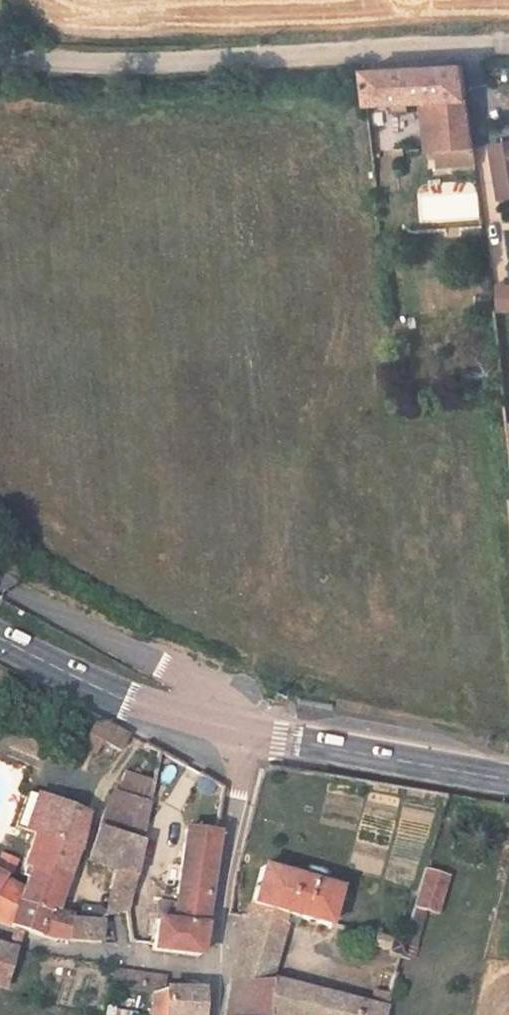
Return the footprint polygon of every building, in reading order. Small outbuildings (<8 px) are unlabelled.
[(469,147),(462,64),(419,66),(361,69),(361,70),(364,102),(429,97),(434,145),(434,149),(469,147)] [(485,146),(492,196),(508,194),(508,142),(485,146)] [(131,737),(99,720),(92,734),(123,752),(131,737)] [(143,811),(147,787),(121,784),(117,783),(111,802),(143,811)] [(81,820),(25,798),(13,831),(32,839),(70,856),(81,820)] [(143,811),(111,802),(105,801),(93,839),(135,850),(143,811)] [(20,867),(24,875),(59,889),(70,856),(32,839),(20,867)] [(111,867),(130,875),(135,850),(93,839),(83,869),(109,878),(111,867)] [(207,846),(177,842),(167,899),(198,905),(207,846)] [(431,903),(442,862),(424,856),(412,897),(431,903)] [(120,922),(125,902),(130,875),(111,867),(109,878),(105,898),(102,919),(101,924),(120,922)] [(280,920),(316,928),(327,894),(249,868),(233,919),(219,972),(215,1014),(378,1014),(380,1008),(270,990),(280,920)] [(22,876),(18,888),(3,929),(13,933),(26,937),(40,941),(49,914),(59,889),(24,875),(22,876)] [(3,929),(18,888),(0,881),(0,928),(3,929)] [(164,913),(152,910),(144,952),(144,956),(189,963),(198,905),(167,899),(164,913)] [(70,919),(49,914),(40,941),(64,946),(95,951),(101,924),(102,919),(95,916),(78,911),(76,920),(70,919)] [(394,960),(397,948),(365,941),(363,952),(394,960)] [(9,953),(0,951),(0,984),(9,953)] [(105,994),(148,1000),(155,1000),(157,996),(158,984),(107,974),(105,994)] [(148,1000),(146,1014),(191,1014),(191,1000),(157,996),(155,1000),(148,1000)]
